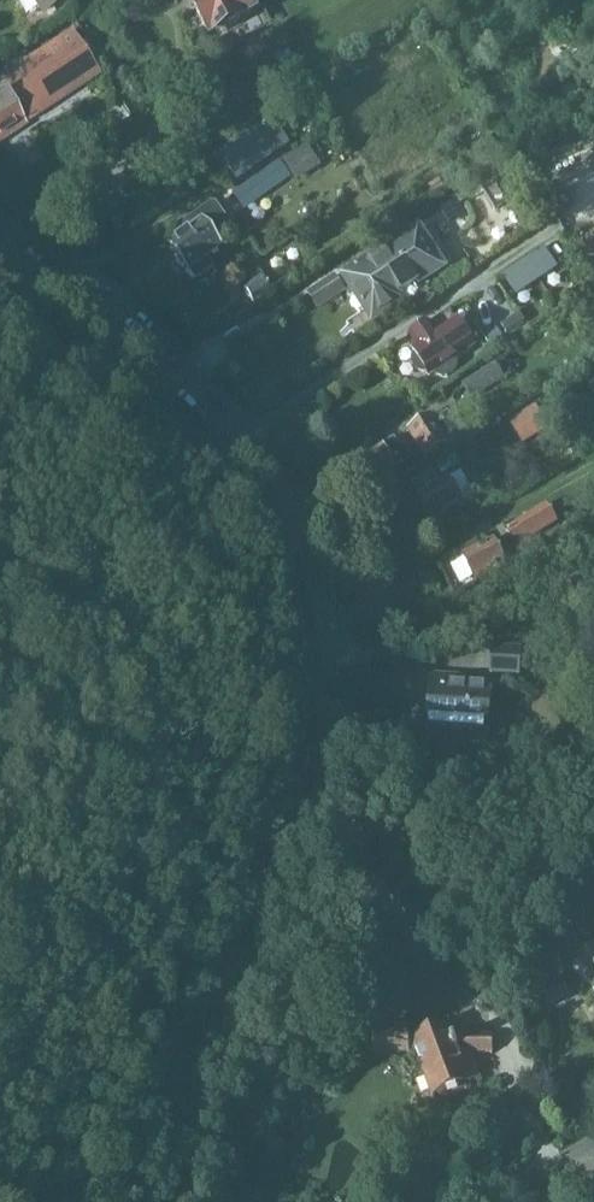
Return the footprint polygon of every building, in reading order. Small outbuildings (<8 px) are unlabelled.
[(38,12),(56,0),(30,0),(38,12)] [(196,9),(194,9),(196,17),(200,25),(206,31),(207,30),(210,36),(216,33),(217,34),(225,32),(232,28),(238,22),(237,21),(253,13),(246,0),(191,0),(196,9)] [(27,126),(25,124),(99,77),(94,68),(79,45),(72,33),(65,38),(0,79),(0,143),(27,126)] [(225,162),(278,128),(218,153),(225,162)] [(278,128),(225,162),(237,181),(290,146),(278,128)] [(301,149),(282,161),(284,164),(293,177),(296,183),(321,167),(312,153),(307,146),(301,149)] [(279,162),(263,173),(272,184),(287,173),(279,162)] [(260,193),(240,207),(244,211),(290,178),(287,173),(272,184),(263,173),(252,181),(260,193)] [(439,179),(430,185),(436,194),(445,189),(439,179)] [(252,181),(232,195),(240,207),(260,193),(252,181)] [(173,182),(158,192),(163,201),(179,190),(173,182)] [(442,213),(450,225),(467,215),(460,203),(442,213)] [(184,233),(168,245),(174,253),(178,258),(177,262),(181,267),(185,268),(195,281),(212,268),(206,260),(220,249),(212,238),(229,225),(214,206),(212,205),(182,226),(182,231),(184,233)] [(340,279),(350,296),(371,329),(408,305),(404,296),(418,288),(419,291),(449,271),(420,227),(340,279)] [(542,244),(500,272),(501,273),(513,293),(556,265),(543,245),(542,244)] [(242,288),(252,304),(270,292),(262,277),(263,276),(255,263),(241,272),(248,284),(242,288)] [(284,273),(269,283),(277,296),(292,287),(284,273)] [(316,311),(345,292),(334,275),(305,293),(316,311)] [(449,312),(431,323),(408,339),(413,347),(410,349),(414,356),(412,357),(412,364),(416,371),(423,373),(425,371),(429,377),(434,374),(436,376),(441,378),(447,378),(454,373),(457,368),(457,362),(455,359),(475,346),(456,318),(454,319),(449,312)] [(519,315),(501,327),(506,335),(524,323),(519,315)] [(496,329),(487,334),(493,343),(502,338),(496,329)] [(504,378),(513,373),(505,361),(504,359),(495,365),(494,364),(484,370),(461,385),(471,401),(505,379),(504,378)] [(234,365),(226,375),(235,383),(244,373),(234,365)] [(535,406),(510,421),(524,443),(549,428),(535,406)] [(433,420),(431,416),(408,431),(425,456),(462,433),(448,411),(433,420)] [(381,447),(349,468),(361,489),(364,487),(378,478),(395,467),(395,468),(411,458),(402,443),(404,441),(400,435),(381,447)] [(574,443),(579,451),(579,453),(581,456),(593,449),(586,436),(574,443)] [(557,451),(544,460),(550,469),(564,460),(557,451)] [(453,454),(436,465),(442,474),(459,464),(453,454)] [(409,484),(417,497),(437,485),(429,472),(409,484)] [(417,497),(416,497),(432,524),(464,505),(473,499),(457,473),(448,478),(437,485),(417,497)] [(378,478),(364,487),(369,496),(384,486),(378,478)] [(500,552),(494,540),(460,556),(474,584),(523,560),(516,549),(558,523),(547,504),(504,530),(513,545),(500,552)] [(489,674),(520,676),(522,647),(491,645),(489,674)] [(461,741),(488,742),(493,687),(467,685),(467,678),(430,675),(425,734),(462,736),(461,741)] [(574,963),(593,993),(593,950),(574,963)] [(450,1024),(410,1039),(432,1097),(451,1090),(453,1095),(467,1089),(466,1085),(480,1080),(469,1054),(492,1054),(492,1035),(454,1035),(450,1024)]
